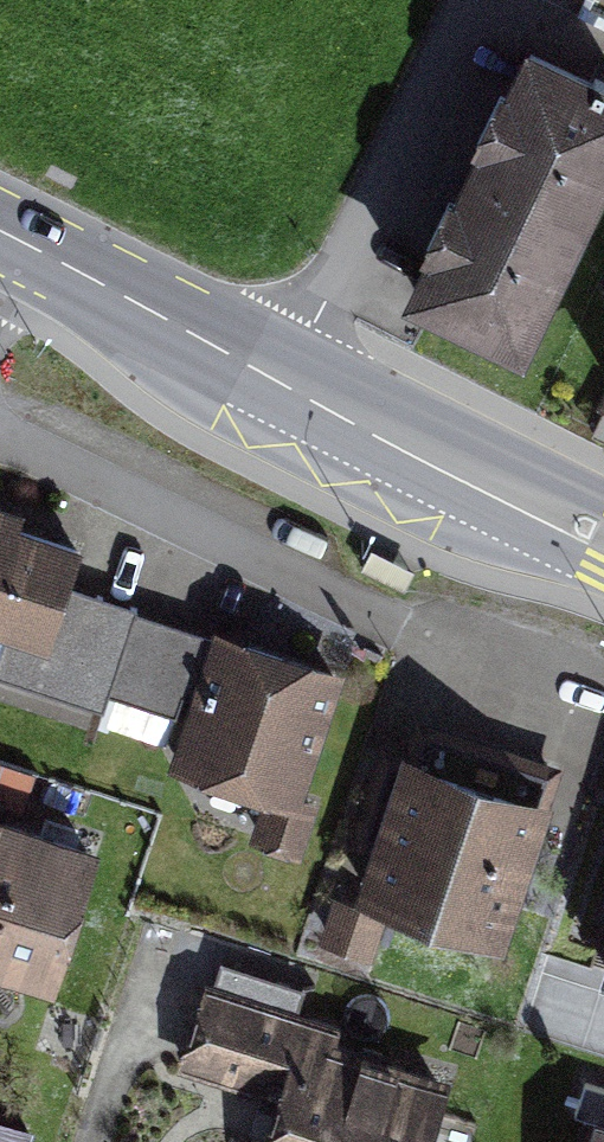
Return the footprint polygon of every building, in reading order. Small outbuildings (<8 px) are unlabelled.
[(402,283),(523,342),(603,175),(603,72),(524,33),(402,283)] [(0,512),(0,635),(5,637),(0,652),(0,679),(104,714),(110,697),(185,723),(167,773),(263,806),(251,841),(300,858),(319,805),(304,800),(347,674),(214,628),(211,637),(71,588),(84,551),(20,529),(23,519),(0,512)] [(411,747),(364,888),(506,935),(553,794),(411,747)] [(55,978),(99,843),(0,811),(0,960),(55,978)] [(334,899),(322,938),(370,954),(382,914),(334,899)] [(263,1141),(439,1141),(462,1074),(205,987),(183,1053),(282,1086),(263,1141)] [(587,1141),(603,1141),(603,1116),(596,1113),(587,1141)] [(26,1129),(0,1120),(0,1141),(22,1141),(26,1129)]
